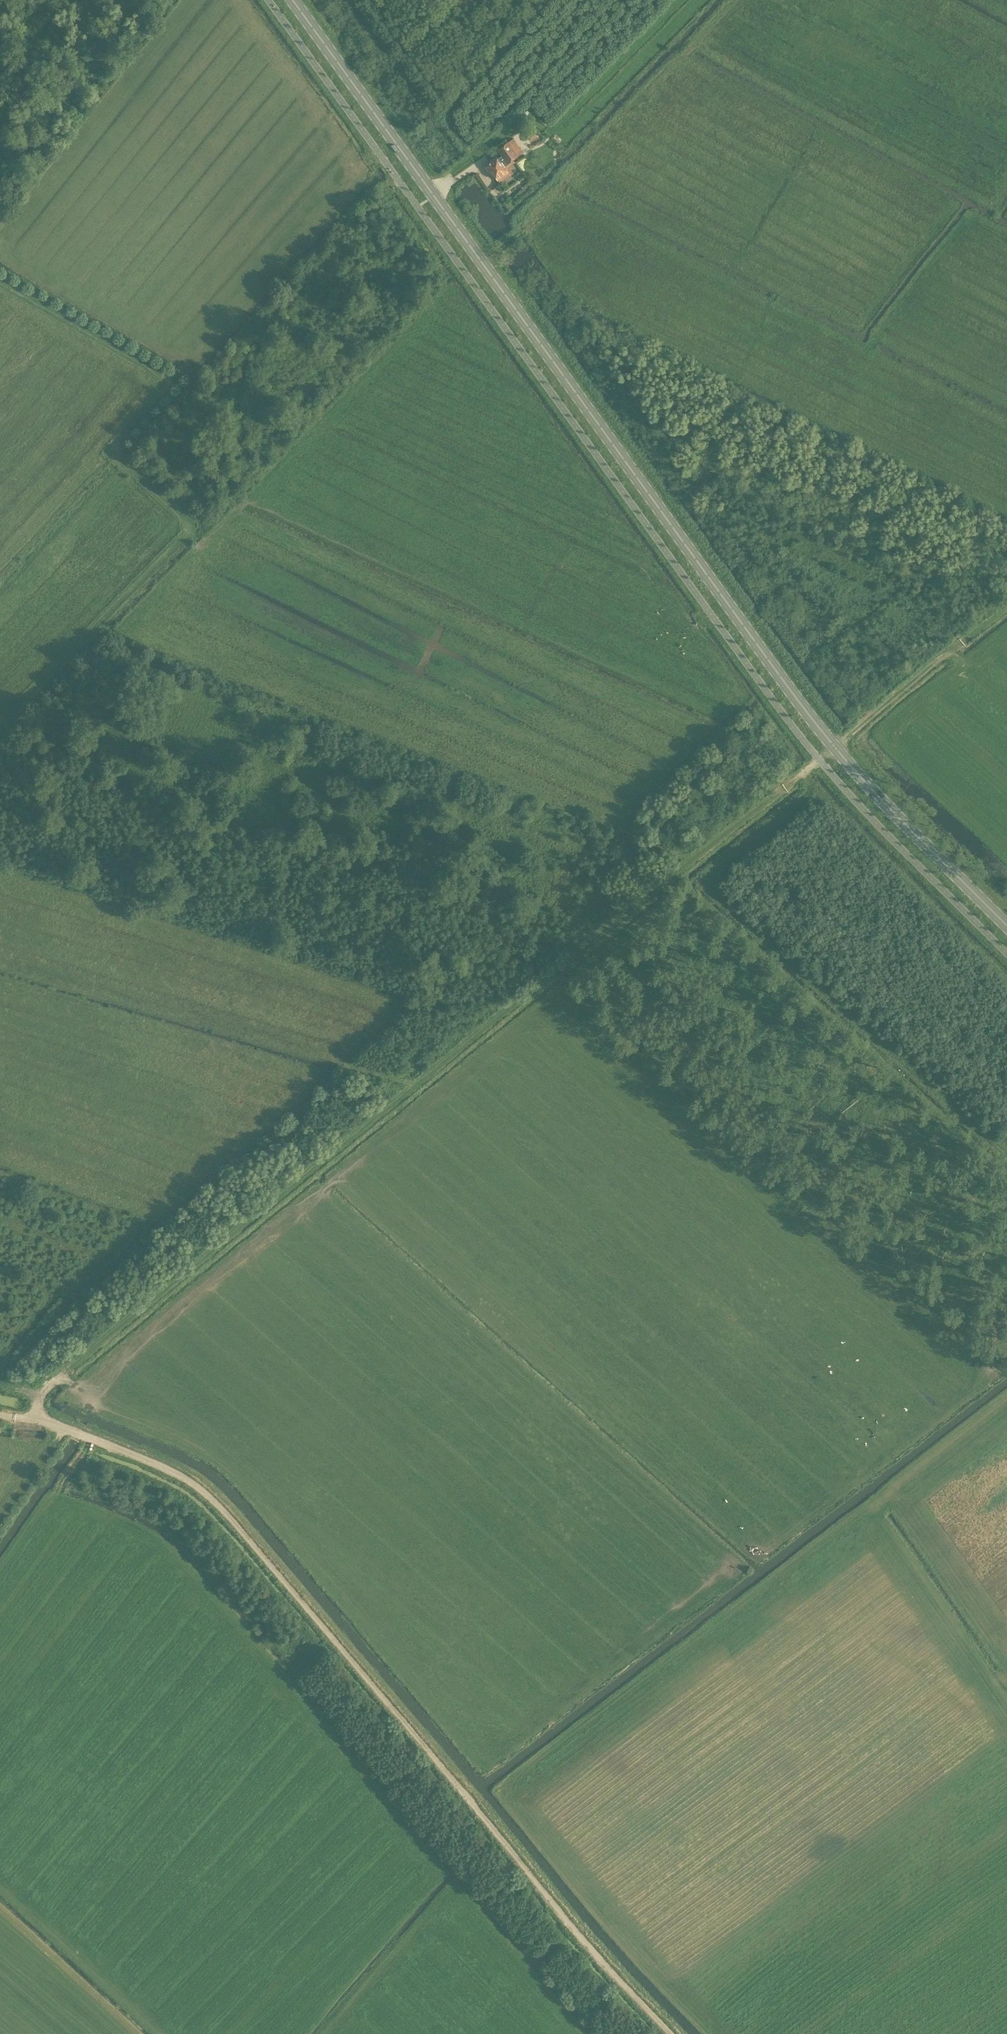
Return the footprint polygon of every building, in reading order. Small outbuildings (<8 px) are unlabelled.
[(534,132),(528,137),(531,141),(537,136),(534,132)] [(491,171),(496,178),(506,170),(504,168),(512,162),(511,161),(517,156),(507,143),(497,150),(501,156),(493,162),(492,161),(489,161),(485,164),(485,166),(488,170),(491,171)]
